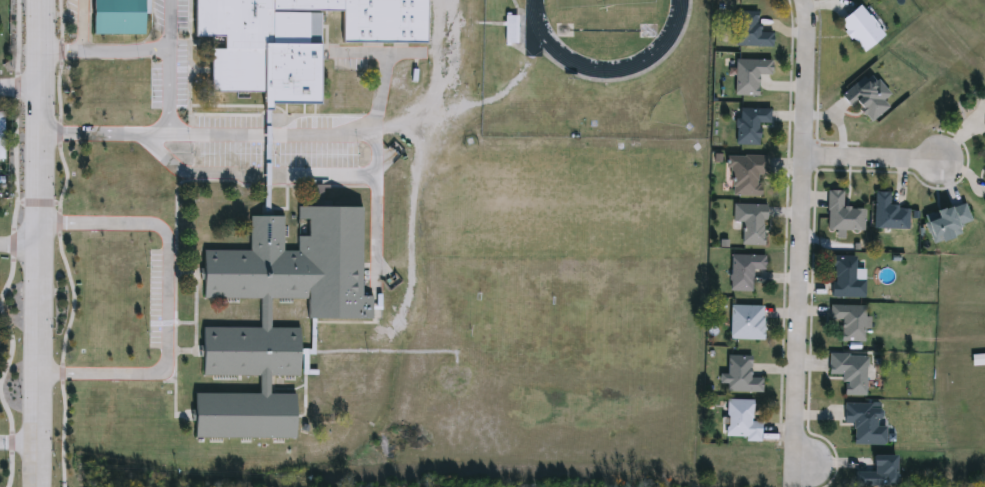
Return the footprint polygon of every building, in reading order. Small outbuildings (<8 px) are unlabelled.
[(89,35),(90,0),(141,0),(141,36),(89,35)] [(198,97),(199,0),(421,0),(420,48),(335,47),(335,13),(312,13),(311,98),(198,97)] [(835,25),(855,6),(882,33),(863,53),(835,25)] [(757,12),(757,33),(771,33),(771,48),(735,47),(736,12),(757,12)] [(504,43),(504,16),(516,16),(516,43),(504,43)] [(733,97),(733,60),(769,61),(769,76),(757,76),(757,97),(733,97)] [(887,108),(869,123),(853,105),(848,109),(838,98),(868,72),(889,95),(881,102),(887,108)] [(758,146),(735,146),(735,110),(769,110),(769,125),(758,125),(758,146)] [(767,157),(767,177),(759,177),(759,197),(729,197),(729,157),(767,157)] [(842,192),(842,209),(864,209),(864,231),(826,231),(826,192),(842,192)] [(908,230),(873,230),(873,193),(888,193),(888,208),(908,208),(908,230)] [(931,244),(923,216),(963,205),(968,223),(956,227),(959,236),(931,244)] [(733,224),(733,206),(763,206),(763,245),(741,245),(741,224),(733,224)] [(364,207),(364,320),(350,320),(350,329),(364,329),(364,348),(317,348),(317,355),(363,355),(363,386),(269,386),(269,395),(295,395),(295,438),(192,438),(192,394),(258,394),(258,376),(200,376),(200,327),(260,327),(260,300),(200,300),(200,251),(249,251),(249,217),(283,217),(283,252),(297,252),(297,207),(364,207)] [(729,292),(729,256),(764,256),(764,271),(751,271),(751,292),(729,292)] [(864,298),(831,298),(831,257),(854,258),(854,280),(864,281),(864,298)] [(761,340),(729,340),(729,306),(761,306),(761,340)] [(863,342),(840,342),(840,321),(829,320),(829,306),(864,306),(863,342)] [(865,396),(842,395),(843,376),(828,376),(829,354),(866,356),(865,396)] [(750,356),(749,378),(761,378),(761,392),(725,392),(725,383),(719,383),(719,374),(726,374),(727,356),(750,356)] [(759,439),(725,438),(725,400),(751,400),(751,422),(759,422),(759,439)] [(844,405),(880,405),(880,426),(885,426),(885,445),(853,445),(854,424),(843,424),(844,405)] [(895,456),(895,486),(856,486),(856,473),(871,473),(871,456),(895,456)]
